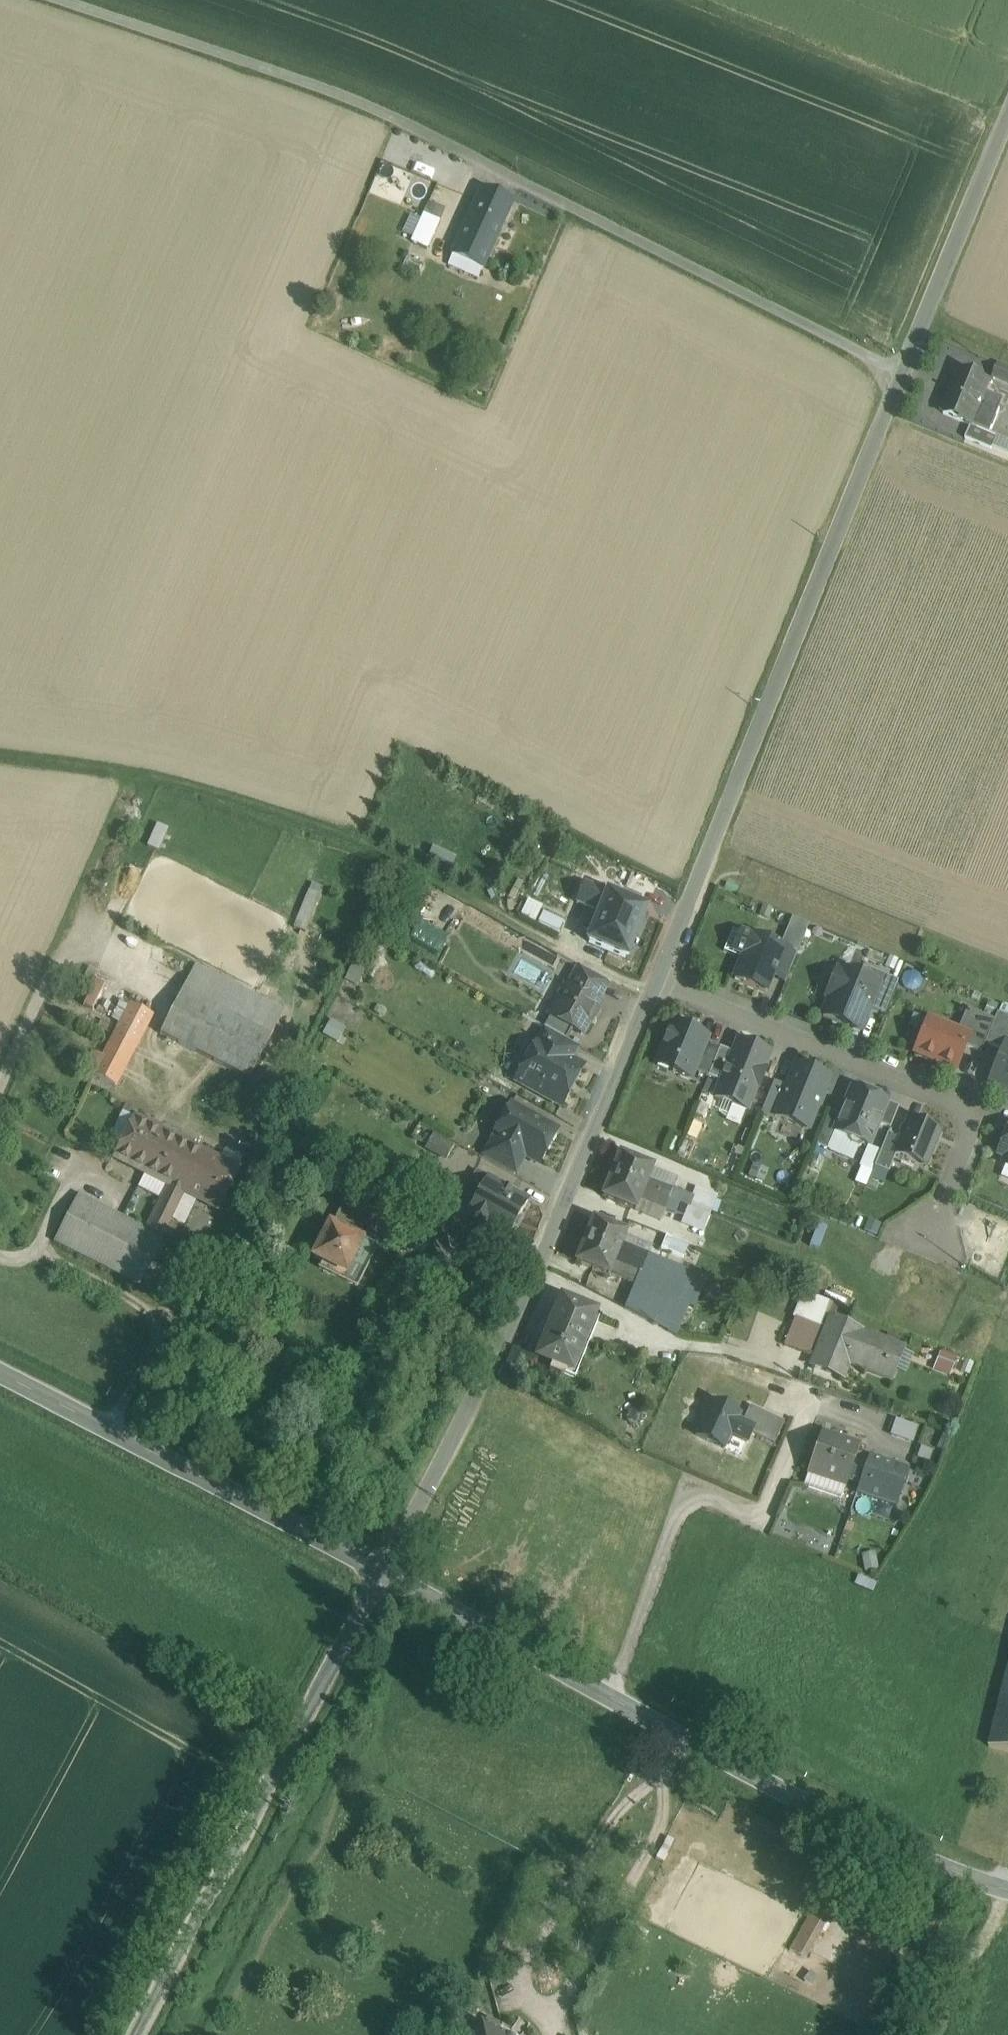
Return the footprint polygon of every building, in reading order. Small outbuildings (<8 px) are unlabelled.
[(383,163),(374,193),(408,204),(411,195),(429,201),(435,180),(383,163)] [(481,191),(452,255),(483,269),(512,204),(481,191)] [(427,202),(422,215),(410,211),(400,237),(430,248),(444,208),(427,202)] [(483,269),(452,255),(448,266),(478,279),(483,269)] [(422,264),(407,257),(402,268),(417,275),(422,264)] [(1000,366),(994,379),(1007,385),(1007,370),(1000,366)] [(990,384),(961,372),(944,415),(971,426),(990,434),(991,433),(1000,410),(982,403),(990,384)] [(990,434),(971,426),(965,439),(991,450),(997,436),(991,433),(990,434)] [(608,894),(587,885),(580,903),(601,912),(608,894)] [(646,909),(608,894),(601,912),(588,942),(626,957),(646,909)] [(523,914),(538,918),(542,904),(527,900),(523,914)] [(559,931),(564,920),(543,909),(538,920),(559,931)] [(409,940),(437,955),(446,936),(418,922),(409,940)] [(783,948),(752,936),(734,981),(765,993),(771,978),(774,979),(780,963),(777,962),(783,948)] [(797,953),(783,947),(783,948),(777,962),(780,963),(774,979),(771,978),(785,984),(797,953)] [(284,1012),(195,966),(181,993),(271,1038),(284,1012)] [(608,984),(579,968),(568,987),(597,1003),(608,984)] [(898,982),(870,970),(865,981),(878,987),(869,1009),(884,1015),(898,982)] [(865,981),(841,972),(841,973),(838,972),(827,998),(830,999),(823,1016),(860,1031),(869,1009),(878,987),(865,981)] [(89,977),(79,1005),(94,1010),(104,982),(89,977)] [(568,987),(567,987),(550,1018),(571,1030),(581,1035),(598,1004),(597,1003),(568,987)] [(271,1038),(181,993),(160,1035),(249,1081),(271,1038)] [(130,1005),(93,1076),(115,1087),(152,1015),(130,1005)] [(994,1021),(966,1010),(957,1032),(969,1037),(964,1047),(981,1053),(985,1044),(994,1021)] [(997,1014),(994,1021),(985,1044),(1003,1051),(1006,1044),(1007,1045),(1007,1019),(997,1014)] [(571,1030),(550,1018),(545,1029),(546,1030),(566,1041),(571,1030)] [(330,1020),(324,1035),(340,1041),(346,1027),(330,1020)] [(957,1032),(929,1020),(915,1054),(955,1070),(964,1047),(969,1037),(957,1032)] [(706,1038),(673,1025),(660,1058),(675,1065),(673,1072),(690,1079),(693,1072),(705,1042),(706,1038)] [(566,1041),(546,1030),(538,1043),(570,1061),(577,1047),(566,1041)] [(720,1048),(705,1042),(693,1072),(708,1078),(720,1048)] [(538,1043),(532,1053),(524,1056),(520,1064),(522,1071),(516,1082),(561,1106),(582,1068),(570,1061),(538,1043)] [(1006,1044),(1003,1051),(989,1085),(1007,1092),(1007,1045),(1006,1044)] [(733,1053),(720,1048),(708,1078),(721,1083),(733,1053)] [(750,1054),(735,1048),(733,1053),(721,1083),(715,1098),(732,1105),(735,1099),(750,1105),(757,1088),(758,1089),(765,1071),(764,1070),(770,1055),(753,1048),(750,1054)] [(829,1080),(795,1066),(786,1088),(774,1117),(775,1118),(808,1131),(829,1080)] [(786,1088),(774,1083),(760,1116),(774,1122),(775,1118),(774,1117),(786,1088)] [(887,1103),(852,1089),(840,1117),(833,1133),(834,1134),(848,1139),(851,1145),(858,1148),(864,1146),(869,1148),(879,1125),(887,1103)] [(898,1108),(887,1103),(879,1125),(890,1129),(898,1108)] [(556,1132),(511,1107),(506,1115),(501,1112),(493,1127),(498,1130),(493,1138),(494,1138),(525,1156),(539,1163),(556,1132)] [(829,1113),(815,1146),(827,1151),(834,1134),(833,1133),(840,1117),(829,1113)] [(238,1172),(135,1119),(115,1159),(168,1185),(185,1194),(218,1210),(238,1172)] [(939,1133),(908,1120),(901,1140),(894,1155),(896,1155),(925,1167),(939,1133)] [(998,1155),(1006,1158),(1003,1167),(1007,1169),(1007,1130),(998,1155)] [(888,1134),(874,1168),(888,1174),(896,1155),(894,1155),(901,1140),(888,1134)] [(525,1156),(494,1138),(482,1159),(514,1177),(525,1156)] [(650,1169),(619,1157),(602,1198),(633,1210),(637,1200),(645,1180),(650,1169)] [(493,1181),(477,1172),(460,1203),(466,1206),(466,1205),(472,1208),(467,1217),(493,1232),(507,1239),(514,1227),(517,1229),(523,1219),(519,1217),(528,1201),(504,1187),(503,1185),(496,1181),(493,1181)] [(672,1191),(645,1180),(637,1200),(664,1212),(672,1191)] [(168,1185),(147,1229),(163,1237),(172,1219),(185,1194),(168,1185)] [(695,1186),(693,1194),(677,1189),(665,1224),(703,1237),(718,1194),(695,1186)] [(351,1189),(321,1248),(320,1248),(316,1255),(317,1255),(315,1259),(322,1263),(319,1270),(356,1288),(377,1248),(359,1239),(377,1202),(351,1189)] [(147,1229),(78,1194),(54,1242),(140,1286),(152,1261),(154,1262),(155,1260),(153,1259),(164,1238),(163,1237),(147,1229)] [(493,1232),(467,1217),(472,1208),(466,1205),(466,1206),(455,1227),(486,1244),(493,1232)] [(623,1238),(591,1225),(575,1265),(618,1283),(623,1271),(638,1277),(646,1258),(619,1247),(623,1238)] [(688,1245),(666,1236),(661,1249),(683,1258),(688,1245)] [(657,1297),(637,1286),(625,1309),(644,1320),(657,1297)] [(830,1303),(802,1292),(792,1318),(819,1329),(830,1303)] [(688,1306),(667,1297),(655,1325),(675,1336),(688,1306)] [(598,1314),(564,1301),(539,1361),(573,1374),(598,1314)] [(903,1349),(830,1320),(811,1366),(830,1373),(836,1358),(890,1380),(903,1349)] [(740,1417),(709,1404),(695,1436),(740,1457),(750,1434),(753,1427),(752,1427),(752,1428),(742,1424),(736,1421),(738,1417),(740,1418),(740,1417)] [(784,1423),(750,1407),(742,1424),(752,1428),(752,1427),(753,1427),(750,1434),(774,1444),(784,1423)] [(858,1447),(822,1435),(823,1432),(821,1432),(807,1475),(808,1476),(809,1473),(845,1485),(844,1488),(846,1489),(860,1445),(859,1444),(858,1447)] [(857,1495),(896,1508),(909,1471),(870,1457),(857,1495)] [(989,1748),(1007,1753),(1007,1674),(989,1748)] [(812,1909),(786,1949),(801,1959),(826,1919),(812,1909)]
